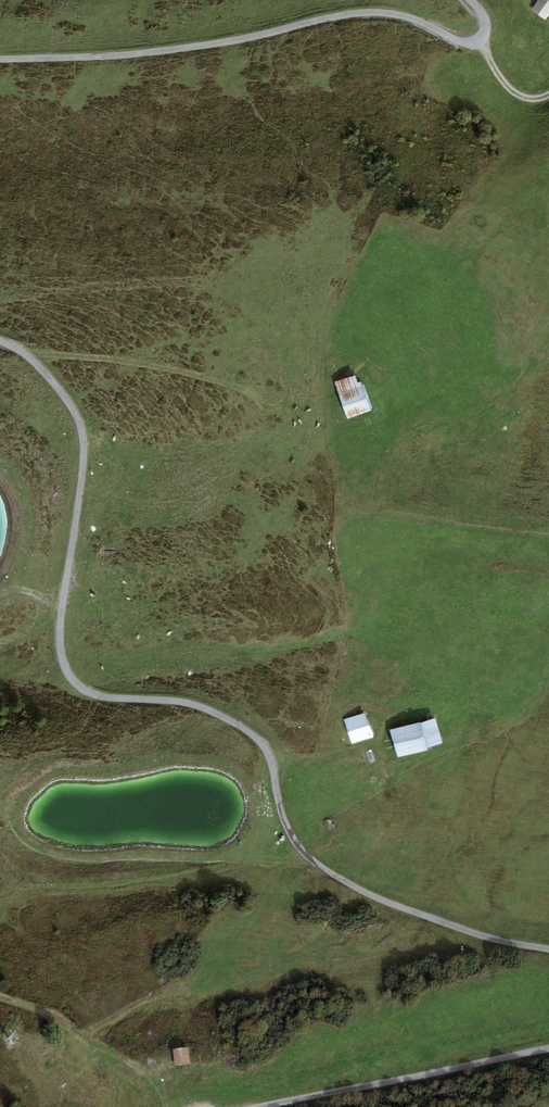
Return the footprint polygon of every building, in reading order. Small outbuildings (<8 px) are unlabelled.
[(532,8),(545,18),(548,13),(548,0),(538,0),(532,8)] [(358,376),(339,382),(351,417),(375,409),(366,383),(361,385),(358,376)] [(367,712),(347,719),(357,746),(377,739),(367,712)] [(438,715),(393,729),(402,759),(447,745),(438,715)] [(191,1051),(175,1053),(176,1069),(192,1067),(191,1051)]
